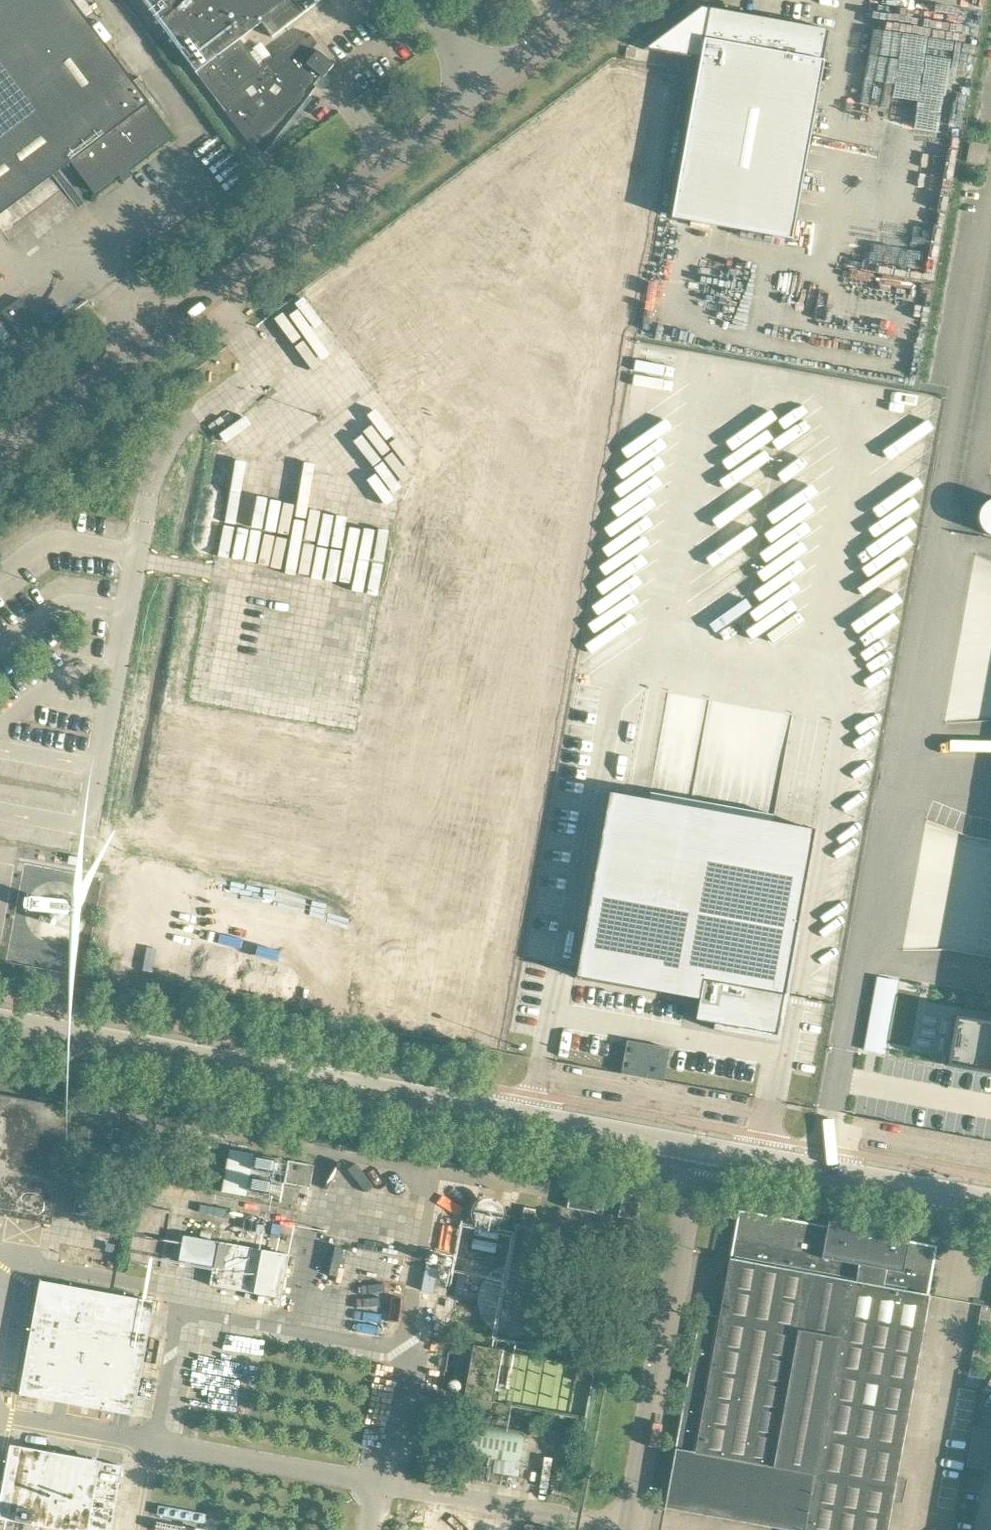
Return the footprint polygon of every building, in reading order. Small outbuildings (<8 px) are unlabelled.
[(70,161),(94,193),(170,136),(145,104),(147,103),(70,0),(0,0),(0,213),(70,161)] [(248,141),(263,154),(316,87),(313,85),(321,75),(323,77),(333,64),(313,48),(317,44),(308,32),(257,71),(235,42),(261,22),(272,37),(286,27),(288,30),(323,3),(321,0),(141,0),(248,141)] [(700,7),(644,50),(700,60),(671,218),(791,240),(827,43),(826,43),(828,32),(829,30),(700,7)] [(260,65),(272,57),(262,41),(250,49),(260,65)] [(25,343),(26,343),(43,330),(19,298),(1,311),(25,343)] [(987,502),(986,503),(983,505),(982,506),(980,509),(980,510),(979,512),(978,513),(978,515),(978,516),(978,518),(978,520),(978,521),(979,523),(980,526),(981,529),(982,530),(983,531),(986,533),(987,534),(990,536),(990,500),(989,501),(987,502)] [(608,791),(574,977),(698,1000),(694,1020),(777,1036),(814,829),(608,791)] [(48,910),(48,912),(48,913),(48,915),(49,916),(50,917),(51,918),(52,919),(53,920),(55,920),(56,920),(58,920),(59,920),(60,919),(61,918),(62,917),(63,916),(64,915),(64,913),(64,912),(64,910),(63,909),(63,908),(62,906),(60,906),(59,905),(58,904),(56,904),(55,904),(53,905),(52,905),(51,906),(50,907),(49,909),(48,910)] [(947,1064),(947,1065),(954,1066),(990,1072),(990,1022),(956,1016),(947,1064)] [(627,1041),(624,1059),(623,1061),(621,1073),(663,1081),(665,1069),(667,1058),(669,1048),(627,1041)] [(51,1225),(72,1108),(0,1095),(0,1215),(51,1225)] [(143,1133),(140,1149),(148,1150),(151,1134),(143,1133)] [(268,1200),(276,1158),(229,1149),(221,1191),(268,1200)] [(310,1187),(314,1165),(288,1160),(284,1183),(310,1187)] [(571,1183),(566,1208),(602,1214),(606,1190),(571,1183)] [(79,1190),(75,1215),(87,1216),(91,1192),(79,1190)] [(618,1217),(635,1220),(640,1196),(639,1196),(622,1192),(618,1217)] [(523,1206),(519,1227),(531,1229),(535,1209),(523,1206)] [(929,1295),(927,1294),(936,1246),(909,1241),(910,1235),(866,1227),(866,1226),(833,1220),(833,1221),(828,1220),(827,1226),(738,1210),(729,1259),(719,1314),(719,1316),(700,1313),(665,1507),(791,1529),(886,1529),(929,1295)] [(54,1267),(113,1275),(118,1241),(113,1241),(116,1222),(69,1215),(67,1231),(59,1230),(54,1267)] [(201,1229),(199,1237),(209,1238),(211,1231),(201,1229)] [(288,1254),(217,1241),(209,1285),(280,1298),(288,1254)] [(40,1281),(19,1394),(132,1414),(153,1302),(40,1281)] [(463,1396),(584,1418),(593,1367),(473,1345),(463,1396)] [(474,1421),(468,1459),(482,1462),(479,1480),(491,1482),(494,1464),(518,1468),(524,1429),(474,1421)] [(0,1499),(0,1518),(67,1529),(110,1529),(122,1465),(10,1445),(0,1499)]
